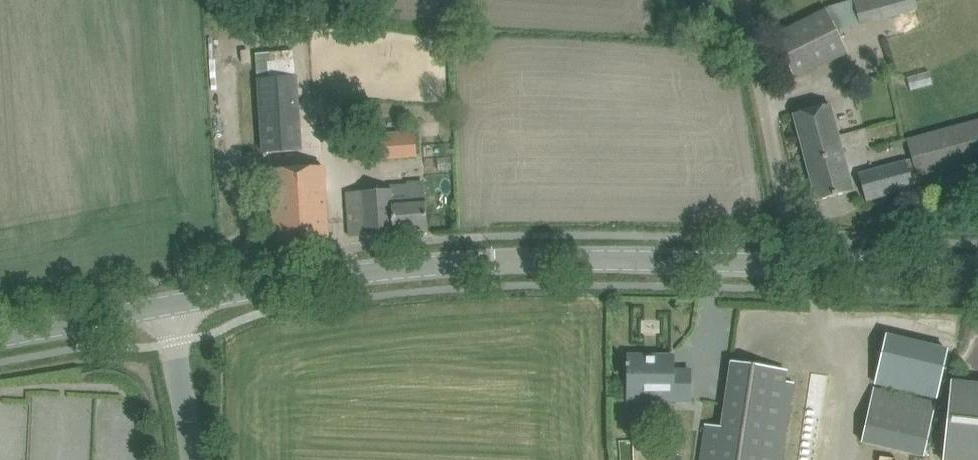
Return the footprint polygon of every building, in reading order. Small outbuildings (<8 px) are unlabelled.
[(860,24),(916,9),(914,0),(854,0),(860,24)] [(773,35),(794,79),(848,52),(827,9),(773,35)] [(256,80),(260,153),(301,150),(297,77),(256,80)] [(426,90),(427,100),(442,100),(441,90),(426,90)] [(794,113),(817,200),(853,191),(830,104),(794,113)] [(861,181),(866,200),(915,187),(912,177),(917,175),(918,176),(977,159),(977,120),(906,140),(911,159),(859,173),(861,181)] [(345,141),(347,160),(415,155),(414,132),(398,133),(398,137),(345,141)] [(270,170),(274,222),(275,242),(328,238),(323,167),(270,170)] [(347,192),(350,237),(428,232),(425,186),(388,188),(389,189),(347,192)] [(886,336),(881,355),(875,383),(937,397),(948,350),(886,336)] [(690,390),(690,370),(673,370),(673,356),(629,356),(628,364),(626,364),(626,367),(626,390),(656,390),(672,390),(672,402),(690,402),(690,400),(690,390)] [(787,425),(793,382),(784,380),(786,370),(729,361),(720,421),(705,418),(703,430),(698,459),(782,459),(787,425)] [(951,381),(943,459),(977,459),(977,384),(951,381)] [(860,444),(921,459),(935,403),(874,388),(860,444)]
